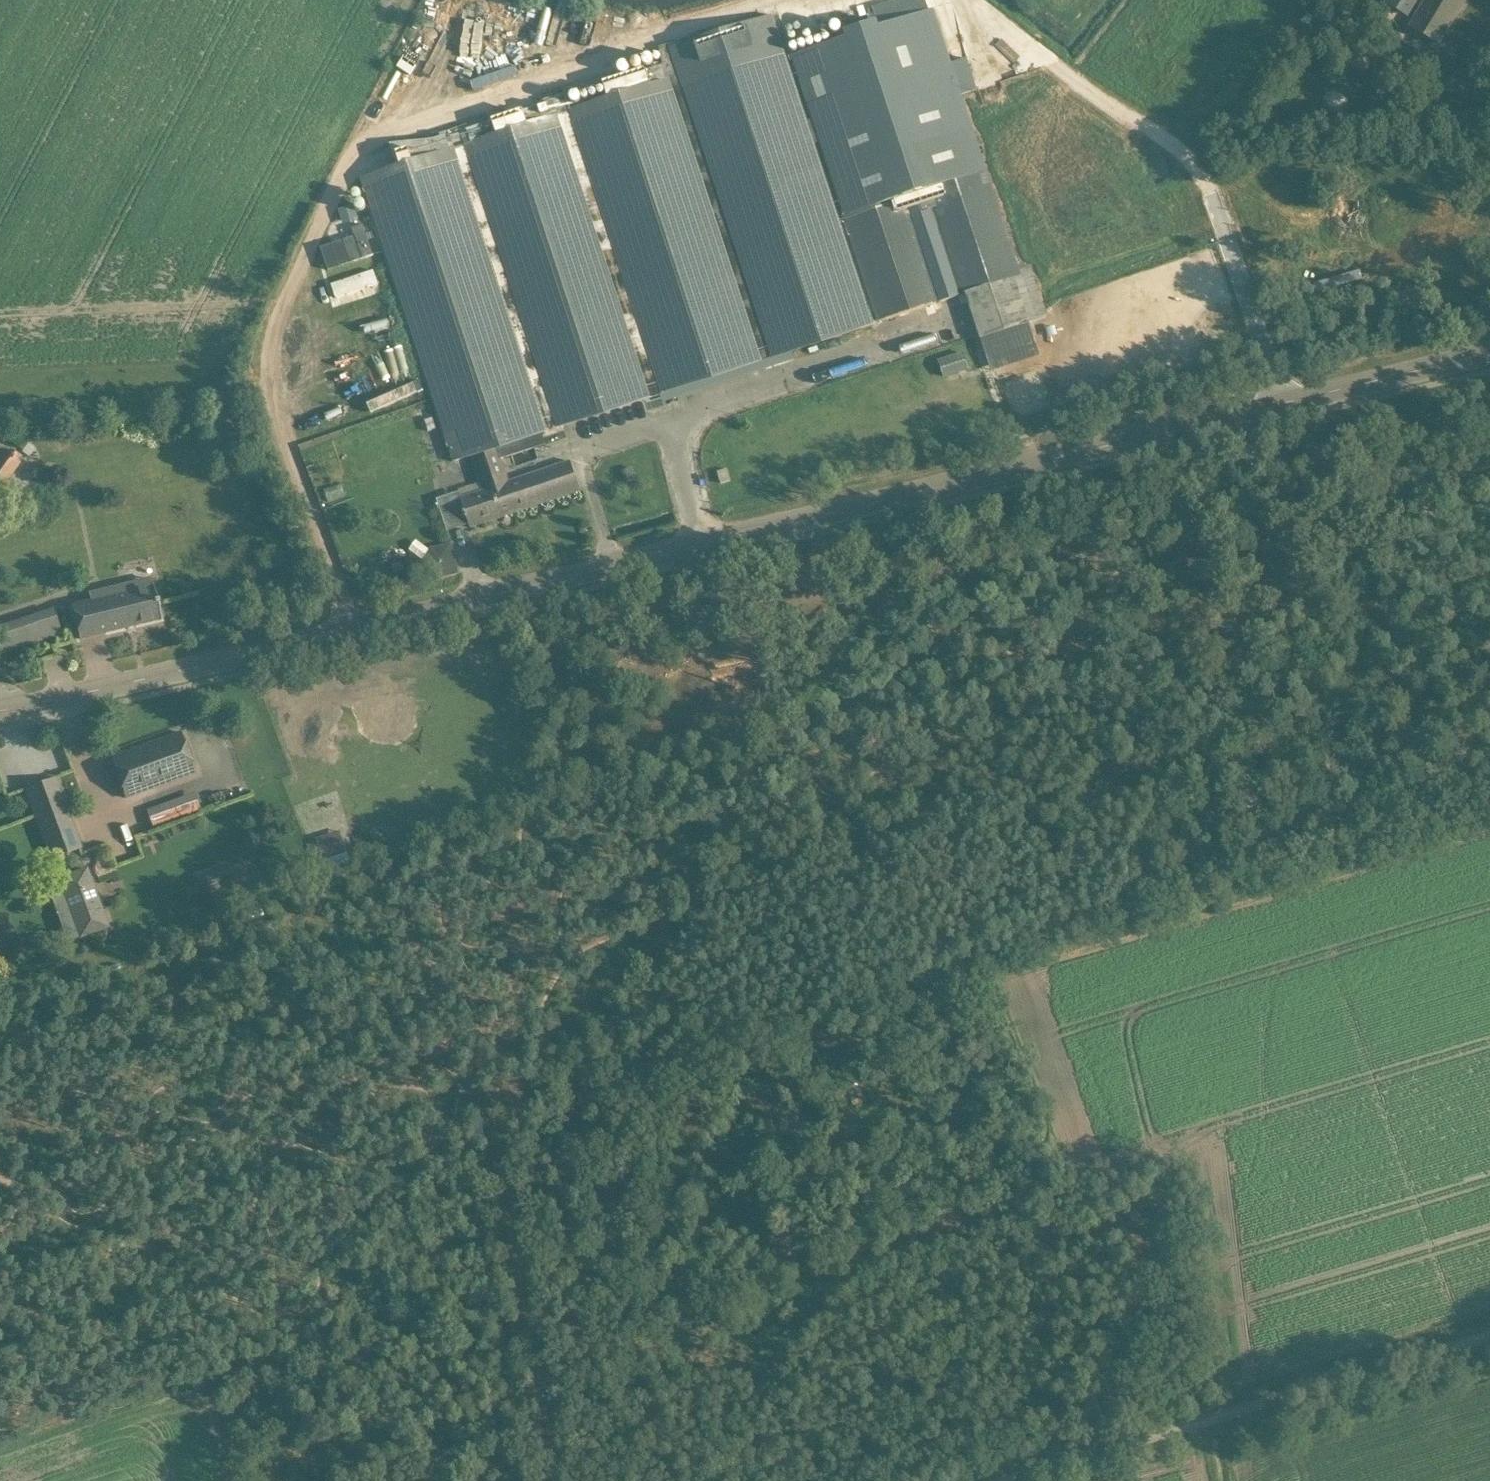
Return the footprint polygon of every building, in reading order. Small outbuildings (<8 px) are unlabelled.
[(792,58),(844,215),(845,218),(987,172),(986,169),(961,95),(976,90),(966,59),(951,64),(933,11),(929,13),(925,0),(898,0),(868,10),(872,23),(838,34),(841,42),(792,58)] [(1384,3),(1406,17),(1416,0),(1386,0),(1384,3)] [(1438,45),(1465,0),(1424,0),(1408,27),(1438,45)] [(453,461),(472,455),(497,448),(521,440),(762,361),(874,324),(772,15),(670,49),(668,44),(659,47),(661,51),(660,51),(664,64),(634,74),(603,84),(607,98),(570,110),(568,104),(551,110),(549,103),(441,138),(441,137),(433,139),(390,144),(397,166),(361,178),(453,461)] [(987,172),(845,218),(873,302),(879,321),(965,293),(980,338),(1029,323),(1046,317),(1029,263),(1018,266),(987,172)] [(352,205),(337,209),(342,224),(357,219),(352,205)] [(980,338),(987,361),(1036,345),(1029,323),(980,338)] [(961,352),(939,359),(945,377),(967,370),(961,352)] [(521,440),(497,448),(500,459),(525,450),(521,440)] [(0,445),(0,478),(17,456),(1,444),(0,445)] [(497,448),(472,455),(478,473),(484,491),(461,499),(470,528),(580,491),(570,461),(508,482),(500,459),(497,448)] [(430,549),(423,559),(429,581),(459,573),(451,543),(430,549)] [(71,605),(79,639),(161,619),(153,586),(130,591),(128,584),(88,593),(90,601),(71,605)] [(60,635),(53,608),(0,624),(0,653),(60,635)] [(110,758),(125,798),(195,773),(181,733),(110,758)] [(26,789),(45,840),(52,859),(80,849),(55,778),(26,789)] [(198,803),(150,820),(153,830),(201,812),(198,803)] [(52,859),(45,840),(39,842),(46,861),(52,859)] [(86,868),(45,883),(53,904),(65,899),(71,914),(80,938),(109,928),(86,868)]
